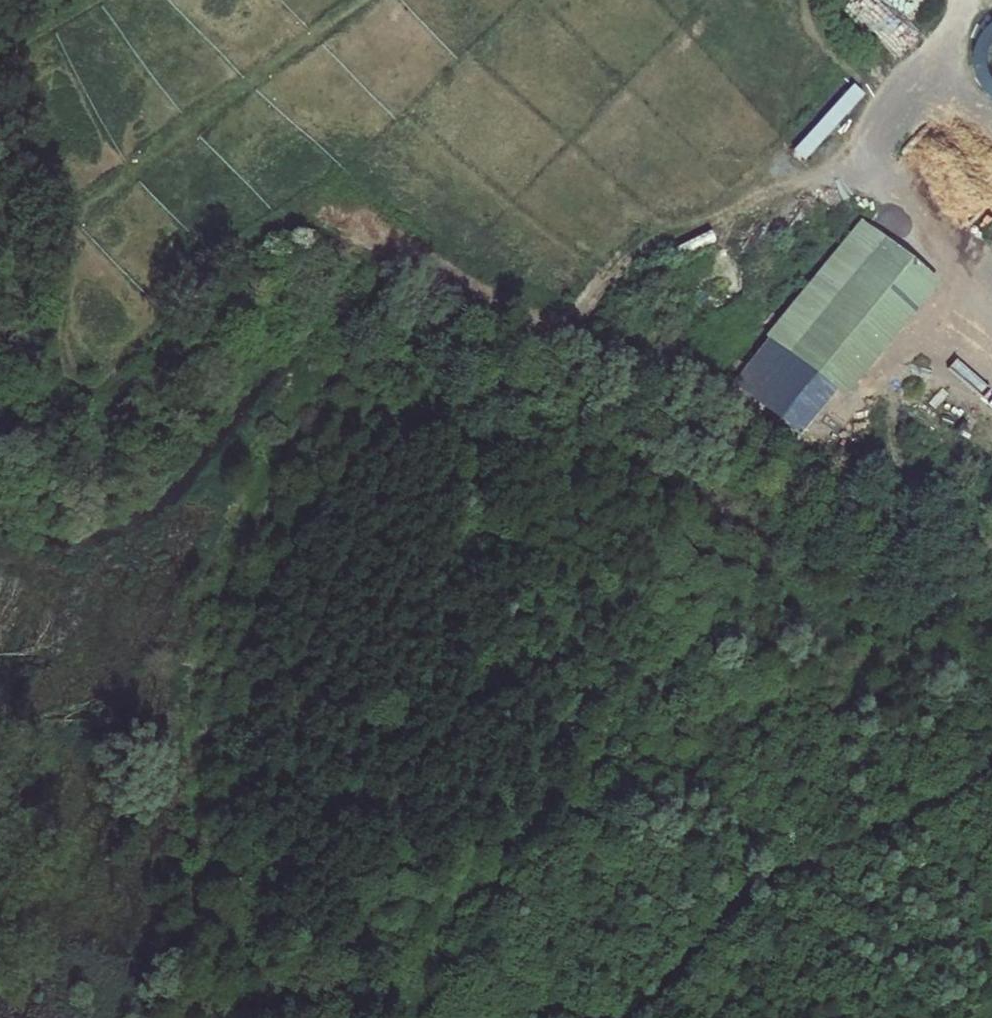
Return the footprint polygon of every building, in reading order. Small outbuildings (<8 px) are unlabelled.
[(803,160),(864,95),(852,85),(792,149),(803,160)] [(764,336),(842,399),(937,283),(859,220),(764,336)]
